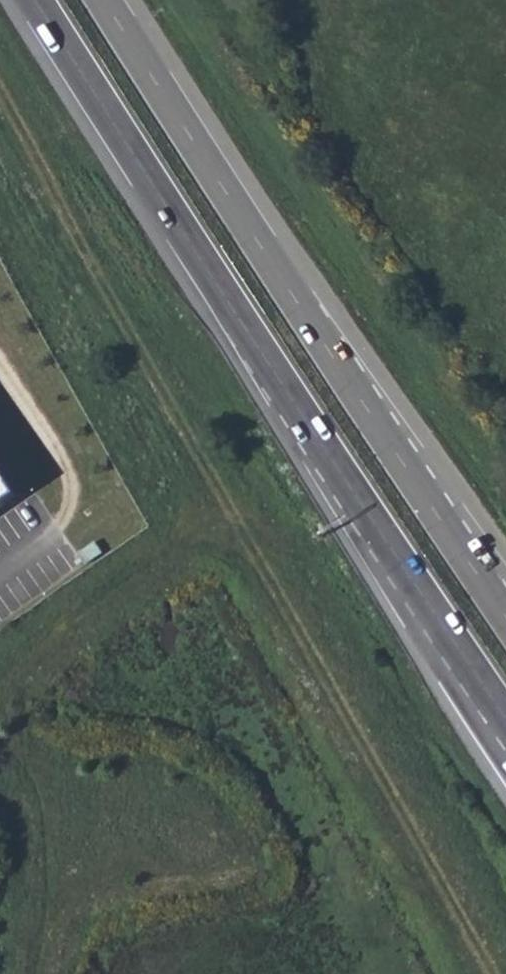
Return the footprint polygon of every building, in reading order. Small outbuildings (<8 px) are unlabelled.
[(16,500),(0,477),(0,511),(16,500)]
